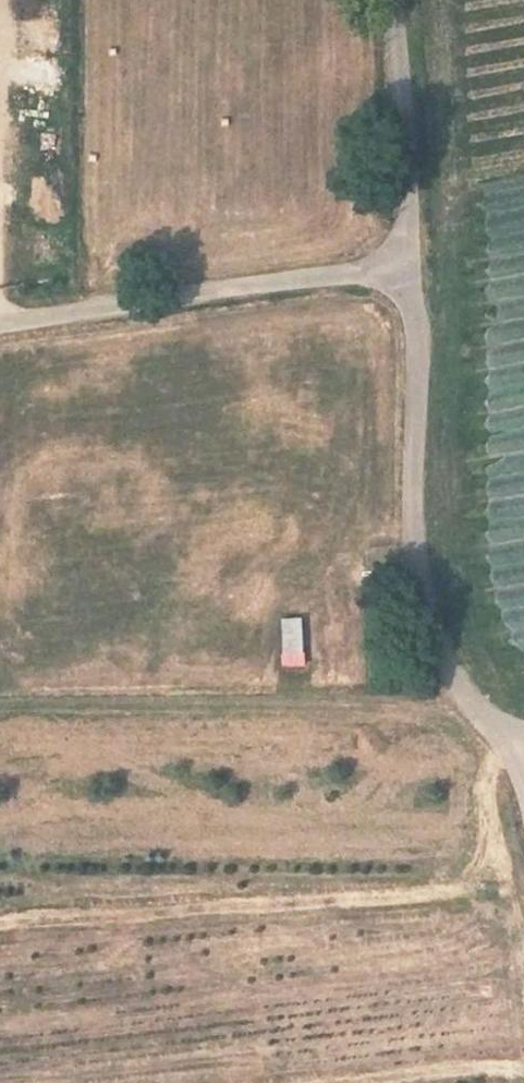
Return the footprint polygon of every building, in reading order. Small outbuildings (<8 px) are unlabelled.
[(303,617),(282,618),(284,655),(305,654),(303,617)]
